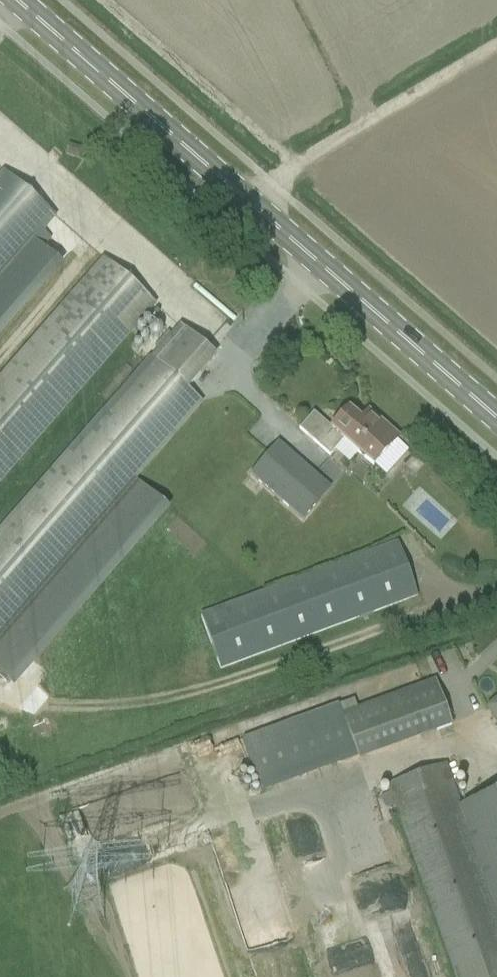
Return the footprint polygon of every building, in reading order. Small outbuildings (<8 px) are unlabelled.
[(60,263),(47,251),(53,244),(43,235),(56,220),(5,175),(3,174),(0,177),(0,331),(60,263)] [(23,459),(156,306),(103,260),(0,378),(0,486),(23,459)] [(37,488),(0,530),(0,680),(6,685),(10,689),(54,638),(162,514),(166,509),(136,483),(203,406),(200,403),(187,392),(216,358),(179,326),(150,360),(149,359),(146,362),(37,488)] [(416,455),(400,441),(368,413),(360,422),(348,412),(332,431),(313,414),(298,432),(330,459),(344,443),(391,484),(416,455)] [(250,476),(274,497),(300,519),(303,522),(319,503),(316,501),(303,490),(314,477),(302,467),(297,463),(289,473),(282,481),(261,463),(250,476)] [(199,616),(221,673),(419,599),(397,542),(199,616)] [(435,681),(341,715),(325,721),(322,711),(261,733),(270,759),(249,766),(259,795),(358,761),(358,763),(452,729),(435,681)] [(484,710),(496,724),(496,699),(484,710)] [(464,810),(449,765),(377,790),(384,810),(394,806),(454,976),(496,976),(496,906),(464,810)] [(464,810),(496,906),(496,799),(464,810)]
